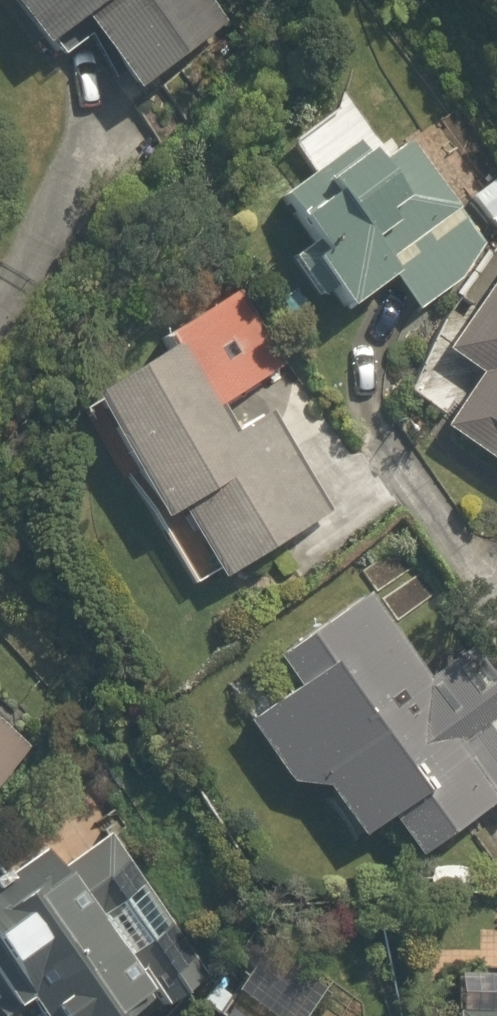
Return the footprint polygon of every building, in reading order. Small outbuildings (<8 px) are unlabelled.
[(50,71),(98,40),(146,113),(248,45),(219,0),(2,0),(50,71)] [(466,197),(496,240),(496,85),(490,74),(441,109),(491,180),(466,197)] [(270,186),(314,245),(291,262),(347,337),(404,294),(423,318),(496,263),(496,260),(411,145),(389,161),(347,106),(291,148),(302,161),(270,186)] [(444,363),(481,388),(449,436),(496,468),(496,284),(444,363)] [(289,425),(242,453),(221,418),(295,373),(242,286),(162,334),(183,369),(101,418),(174,541),(196,528),(240,602),(355,534),(289,425)] [(280,657),(301,688),(246,727),(300,803),(319,789),(382,877),(409,858),(417,869),(496,813),(496,814),(496,680),(475,649),(430,681),(368,594),(280,657)] [(27,744),(0,723),(0,778),(27,744)] [(60,865),(0,901),(0,967),(24,1008),(54,990),(70,1015),(167,1015),(141,972),(194,941),(135,840),(68,879),(60,865)] [(246,1015),(267,1015),(253,1006),(246,1015)]
